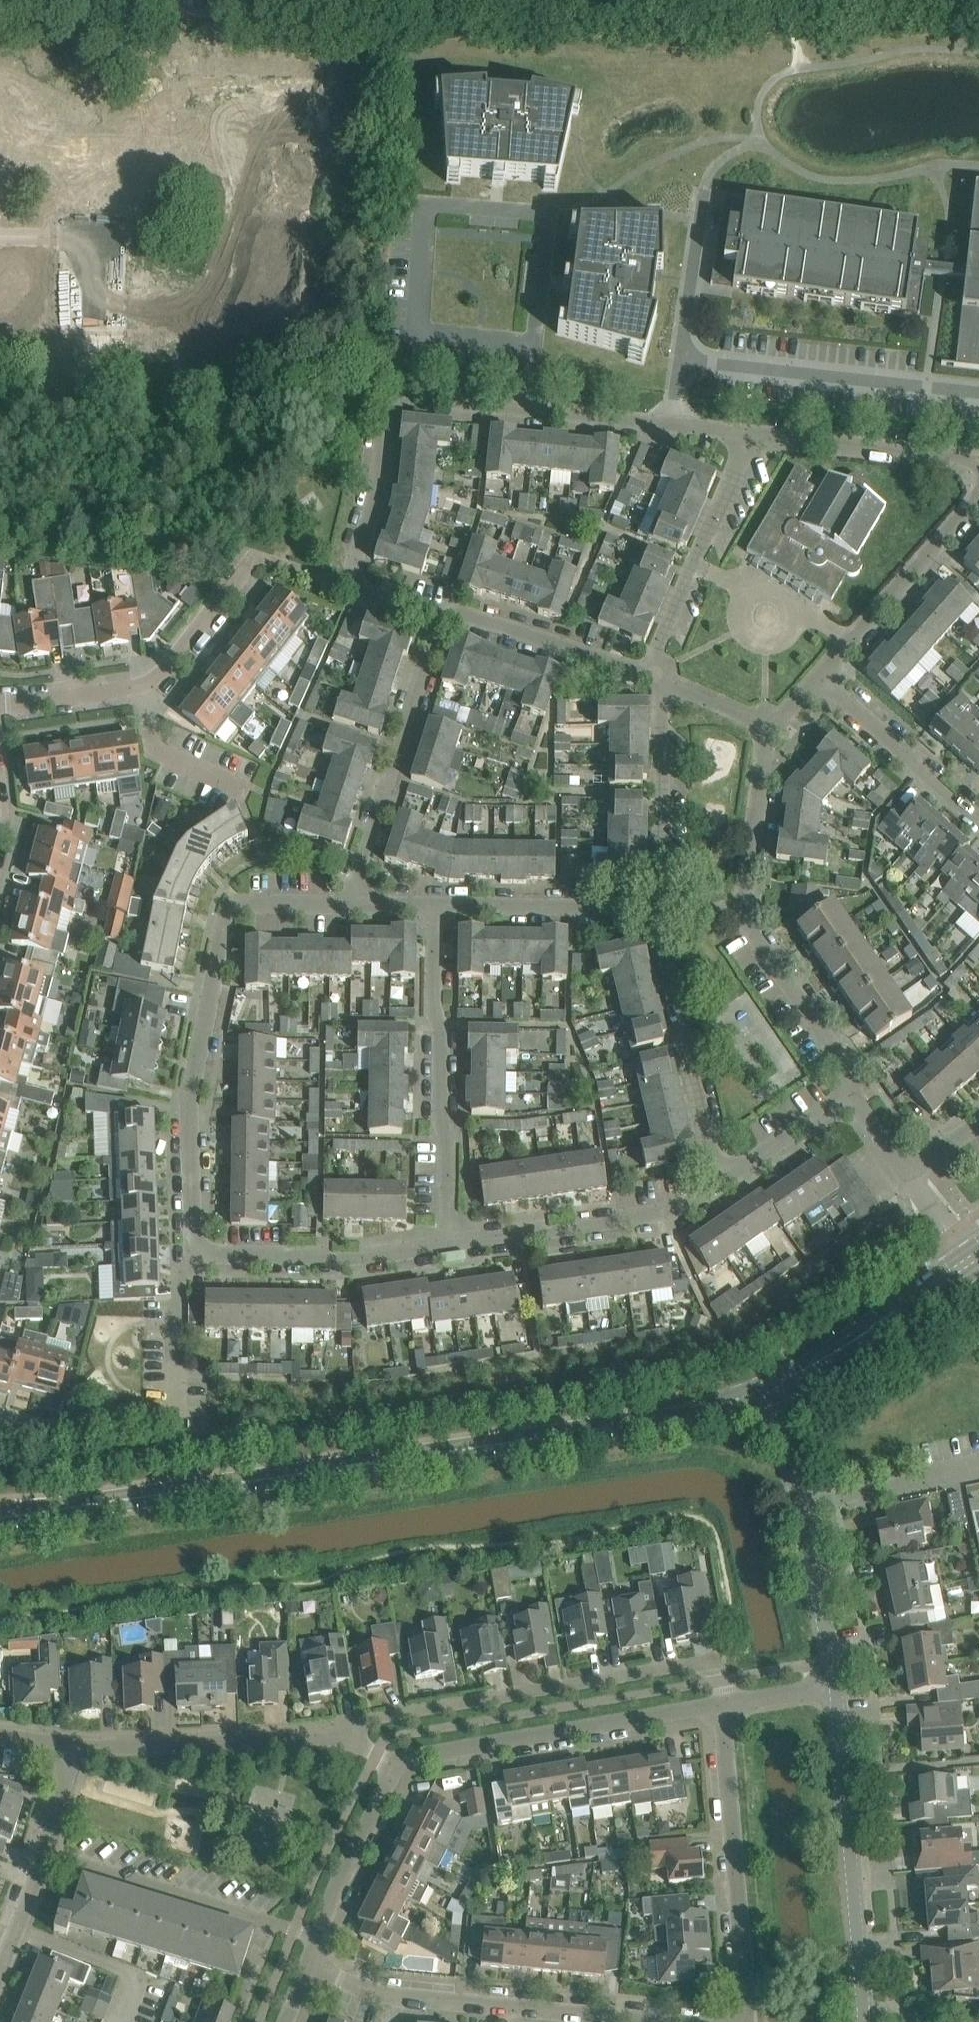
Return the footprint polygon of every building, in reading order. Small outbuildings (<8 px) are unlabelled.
[(486,89),(435,92),(436,108),(442,108),(444,136),(447,182),(448,182),(459,183),(460,174),(493,176),(504,177),(544,180),(543,189),(556,190),(572,117),(575,103),(581,105),(581,103),(531,92),(530,98),(486,95),(486,89)] [(975,184),(966,272),(965,282),(955,365),(954,365),(954,366),(978,369),(978,185),(975,184)] [(714,258),(711,284),(712,284),(712,283),(733,286),(733,287),(750,290),(751,283),(762,285),(762,290),(760,290),(760,291),(764,292),(764,290),(763,290),(764,285),(775,287),(775,293),(807,298),(808,291),(820,293),(819,298),(818,298),(817,299),(821,300),(822,299),(820,298),(821,293),(833,295),(832,301),(864,306),(865,300),(876,301),(876,307),(874,306),(874,308),(878,308),(878,307),(877,307),(878,302),(889,303),(889,310),(919,314),(925,278),(923,278),(923,276),(965,282),(966,272),(935,268),(938,252),(927,251),(914,249),(918,227),(914,226),(914,227),(916,228),(915,235),(903,234),(904,225),(872,220),(871,229),(859,227),(860,220),(862,220),(862,219),(858,218),(858,219),(859,220),(858,227),(846,225),(848,217),(816,212),(814,221),(803,219),(804,211),(805,212),(805,210),(801,210),(801,211),(802,211),(801,219),(789,217),(790,208),(758,204),(757,212),(745,211),(746,203),(749,204),(749,202),(745,202),(745,203),(724,200),(724,199),(723,198),(719,225),(724,225),(719,258),(714,258)] [(559,321),(557,333),(629,353),(627,359),(643,363),(657,314),(651,312),(656,269),(662,269),(662,218),(660,218),(660,224),(646,224),(571,225),(570,237),(579,238),(573,278),(572,289),(568,322),(559,321)] [(424,444),(436,446),(450,447),(452,424),(430,421),(430,425),(427,425),(415,424),(416,420),(402,418),(399,442),(404,442),(424,444)] [(480,439),(481,427),(474,426),(472,438),(480,439)] [(511,467),(513,451),(515,435),(515,430),(492,428),(490,442),(494,442),(494,449),(493,457),(489,456),(487,478),(510,481),(511,467)] [(531,470),(551,472),(555,435),(543,433),(542,438),(534,437),(531,470)] [(534,437),(515,435),(513,451),(511,467),(531,470),(534,437)] [(551,472),(572,474),(575,442),(567,441),(568,436),(555,435),(551,472)] [(472,438),(471,451),(479,452),(480,439),(472,438)] [(613,492),(616,463),(619,442),(595,439),(595,444),(593,460),(591,476),(590,489),(613,492)] [(436,446),(424,444),(404,442),(402,462),(434,465),(436,446)] [(591,476),(593,460),(595,444),(575,442),(572,474),(591,476)] [(644,459),(649,447),(642,444),(637,456),(644,459)] [(637,456),(632,467),(639,470),(644,459),(637,456)] [(672,483),(683,487),(702,495),(707,497),(716,476),(703,470),(701,474),(691,470),(688,468),(690,465),(669,456),(661,474),(660,478),(672,483)] [(482,470),(482,462),(467,460),(466,468),(482,470)] [(432,486),(434,465),(402,462),(400,483),(432,486)] [(862,480),(863,478),(861,477),(859,477),(857,476),(854,476),(852,477),(850,478),(848,479),(847,480),(845,482),(844,484),(829,475),(819,492),(806,484),(811,476),(796,467),(747,551),(831,601),(846,575),(847,576),(849,577),(851,577),(852,577),(854,577),(856,576),(857,575),(858,574),(860,573),(860,571),(861,570),(861,568),(861,566),(861,565),(861,563),(860,562),(859,560),(858,559),(856,558),(885,508),(870,499),(871,497),(872,495),(872,493),(872,491),(872,488),(871,486),(870,485),(869,483),(867,481),(866,480),(864,482),(862,480)] [(466,468),(465,477),(481,479),(482,470),(466,468)] [(643,491),(646,483),(631,477),(628,485),(643,491)] [(400,483),(399,490),(394,489),(393,500),(430,508),(432,486),(400,483)] [(672,483),(665,500),(695,513),(702,495),(683,487),(672,483)] [(628,485),(624,492),(640,499),(643,491),(628,485)] [(467,499),(478,500),(478,491),(468,490),(467,499)] [(528,495),(520,494),(518,511),(526,511),(528,495)] [(526,511),(535,512),(536,496),(528,495),(526,511)] [(497,499),(484,498),(483,507),(497,508),(497,499)] [(569,499),(561,498),(559,515),(567,516),(569,499)] [(509,501),(497,499),(497,508),(508,510),(509,501)] [(567,516),(575,517),(577,500),(569,499),(567,516)] [(423,528),(430,508),(393,500),(390,511),(394,512),(392,518),(423,528)] [(695,513),(665,500),(657,520),(691,534),(687,532),(695,513)] [(614,516),(611,523),(626,530),(630,521),(620,517),(625,506),(615,502),(610,514),(614,516)] [(477,511),(461,506),(458,514),(474,519),(477,511)] [(579,508),(578,517),(594,519),(595,510),(579,508)] [(595,510),(594,519),(603,520),(604,511),(595,510)] [(493,516),(482,512),(480,520),(491,524),(493,516)] [(458,514),(456,522),(472,527),(474,519),(458,514)] [(504,528),(507,520),(493,516),(491,524),(504,528)] [(417,548),(423,528),(392,518),(386,538),(405,544),(417,548)] [(657,520),(649,539),(648,539),(678,552),(682,544),(686,546),(691,534),(657,520)] [(519,541),(524,526),(516,523),(511,538),(519,541)] [(535,529),(531,545),(538,547),(543,532),(541,531),(535,529)] [(543,532),(538,547),(546,549),(546,550),(551,534),(543,532)] [(621,540),(607,534),(603,542),(618,548),(621,540)] [(388,560),(399,563),(402,564),(401,568),(422,575),(429,552),(417,548),(405,544),(386,538),(381,537),(374,559),(387,564),(388,560)] [(582,554),(585,545),(561,537),(558,546),(582,554)] [(467,543),(452,538),(449,546),(464,551),(467,543)] [(482,591),(487,575),(492,560),(496,547),(474,540),(467,561),(471,562),(469,569),(466,576),(463,575),(458,588),(481,595),(482,591)] [(974,546),(966,555),(969,558),(964,565),(978,578),(978,550),(974,546)] [(674,563),(655,555),(644,550),(636,569),(670,584),(674,573),(670,571),(674,563)] [(452,573),(456,561),(456,560),(448,558),(444,570),(452,573)] [(511,566),(492,560),(487,575),(482,591),(501,597),(511,566)] [(49,563),(47,563),(39,562),(42,581),(32,582),(37,618),(18,620),(18,619),(17,619),(22,655),(21,655),(22,658),(49,654),(48,642),(60,641),(62,659),(63,659),(49,563)] [(64,565),(49,563),(63,659),(59,629),(72,627),(75,647),(100,644),(101,644),(96,609),(75,612),(70,577),(65,577),(64,565)] [(605,578),(608,570),(594,565),(591,572),(605,578)] [(530,572),(511,566),(501,597),(520,603),(530,572)] [(549,578),(544,594),(539,609),(538,614),(560,621),(565,608),(561,606),(563,600),(565,593),(569,594),(576,573),(553,566),(549,578)] [(636,569),(627,589),(657,601),(665,583),(669,585),(670,584),(636,569)] [(127,631),(139,629),(131,572),(111,570),(116,606),(96,609),(101,644),(100,644),(101,647),(128,643),(127,631)] [(444,570),(441,580),(440,582),(448,585),(452,573),(444,570)] [(154,594),(151,575),(151,574),(131,572),(139,629),(141,643),(150,641),(180,603),(179,602),(174,609),(158,596),(154,594)] [(539,609),(544,594),(549,578),(530,572),(520,603),(539,609)] [(591,572),(588,579),(587,580),(601,586),(605,578),(591,572)] [(409,573),(405,590),(430,596),(434,579),(409,573)] [(211,580),(179,577),(200,594),(210,581),(211,580)] [(972,603),(963,595),(948,582),(943,588),(939,585),(931,594),(958,618),(972,603)] [(587,604),(592,592),(583,589),(578,601),(587,604)] [(657,601),(627,589),(620,607),(631,612),(649,620),(657,601)] [(277,593),(270,601),(268,600),(263,607),(265,608),(263,610),(296,636),(309,619),(277,593)] [(926,607),(921,613),(945,634),(958,618),(931,594),(923,604),(926,607)] [(578,601),(574,612),(573,613),(582,616),(587,604),(578,601)] [(623,630),(633,634),(632,638),(645,643),(654,621),(649,620),(631,612),(620,607),(607,602),(598,623),(618,632),(620,628),(623,630)] [(255,617),(249,624),(251,625),(249,627),(282,653),(292,660),(305,643),(296,636),(263,610),(257,618),(255,617)] [(357,615),(350,611),(344,623),(352,626),(357,615)] [(921,613),(908,628),(931,649),(945,634),(921,613)] [(21,655),(22,655),(17,619),(0,617),(0,653),(21,655)] [(393,630),(389,629),(386,628),(387,624),(366,618),(359,640),(372,644),(387,649),(403,654),(407,655),(414,633),(401,629),(400,633),(393,630)] [(344,623),(339,634),(347,637),(352,626),(344,623)] [(249,627),(243,635),(241,634),(236,641),(238,642),(236,644),(269,670),(282,653),(249,627)] [(908,628),(894,644),(918,665),(931,649),(908,628)] [(468,679),(472,667),(478,648),(480,643),(458,636),(453,649),(457,651),(454,661),(453,664),(449,663),(442,684),(465,691),(469,679),(468,679)] [(318,639),(313,650),(312,651),(323,656),(328,643),(318,639)] [(228,651),(223,658),(224,659),(223,661),(256,687),(264,694),(278,677),(269,670),(236,644),(230,652),(228,651)] [(335,644),(332,651),(346,657),(349,650),(335,644)] [(396,673),(397,670),(403,654),(387,649),(372,644),(365,663),(396,673)] [(904,680),(918,665),(894,644),(889,649),(885,646),(877,656),(904,680)] [(498,654),(494,653),(478,648),(472,667),(468,679),(469,679),(488,685),(498,654)] [(317,668),(323,656),(312,651),(307,664),(317,668)] [(332,651),(329,658),(343,664),(346,657),(332,651)] [(517,660),(510,658),(498,654),(488,685),(507,691),(517,660)] [(891,695),(904,680),(877,656),(868,665),(872,668),(867,674),(891,695)] [(507,691),(516,694),(526,697),(531,682),(536,666),(517,660),(507,691)] [(951,666),(963,677),(969,671),(957,660),(951,666)] [(211,676),(209,678),(242,704),(256,687),(223,661),(216,669),(215,668),(209,674),(211,676)] [(547,695),(549,688),(551,681),(555,682),(560,669),(537,662),(536,666),(531,682),(526,697),(522,710),(544,717),(550,700),(551,696),(547,695)] [(365,663),(361,676),(359,682),(390,692),(396,673),(365,663)] [(958,683),(963,677),(951,666),(946,672),(958,683)] [(334,683),(337,676),(323,669),(320,677),(334,683)] [(201,685),(196,691),(198,693),(196,695),(229,721),(242,731),(255,714),(242,704),(209,678),(203,686),(201,685)] [(294,692),(304,696),(310,684),(300,679),(294,692)] [(359,682),(356,692),(353,701),(368,706),(384,711),(390,692),(359,682)] [(312,694),(319,697),(323,690),(315,687),(312,694)] [(923,697),(936,708),(942,701),(929,690),(923,697)] [(304,696),(294,692),(289,704),(299,709),(304,696)] [(570,701),(588,701),(588,693),(570,693),(570,701)] [(319,697),(312,694),(305,710),(312,713),(319,697)] [(196,695),(190,703),(188,702),(183,708),(184,710),(182,713),(215,738),(229,721),(196,695)] [(978,710),(969,702),(961,695),(930,731),(947,746),(978,710)] [(333,720),(335,720),(354,726),(356,723),(362,725),(369,727),(368,731),(381,735),(389,713),(384,711),(368,706),(353,701),(341,697),(333,720)] [(936,708),(923,697),(918,703),(931,714),(936,708)] [(566,713),(566,700),(557,700),(557,713),(566,713)] [(610,725),(622,725),(643,726),(648,726),(648,702),(634,702),(634,706),(623,706),(620,706),(620,702),(598,702),(597,725),(610,725)] [(435,707),(432,715),(456,722),(459,712),(436,704),(435,707)] [(479,713),(470,710),(460,707),(459,712),(456,722),(466,725),(474,728),(479,713)] [(978,741),(978,711),(978,710),(947,746),(963,760),(978,741)] [(557,713),(557,725),(557,726),(566,726),(566,713),(557,713)] [(498,719),(490,716),(485,731),(493,734),(498,719)] [(493,734),(501,737),(506,721),(498,719),(493,734)] [(282,720),(276,732),(286,737),(292,724),(282,720)] [(461,730),(430,720),(424,740),(455,750),(461,730)] [(293,736),(300,739),(307,724),(300,721),(293,736)] [(622,725),(610,725),(610,746),(643,746),(643,726),(622,725)] [(330,731),(322,753),(371,769),(378,747),(364,742),(363,746),(349,742),(351,738),(332,732),(330,731)] [(514,731),(511,740),(518,742),(521,734),(514,731)] [(286,737),(276,732),(270,745),(280,750),(286,737)] [(521,734),(518,742),(535,747),(538,739),(521,734)] [(555,735),(555,744),(571,744),(571,736),(555,735)] [(114,740),(111,740),(117,781),(119,793),(119,798),(142,795),(139,778),(133,737),(122,738),(122,736),(113,737),(114,740)] [(300,739),(293,736),(290,743),(297,747),(300,739)] [(870,769),(853,754),(851,757),(848,755),(840,748),(843,745),(832,736),(817,753),(820,756),(836,770),(845,778),(854,787),(870,769)] [(117,781),(111,740),(101,742),(101,739),(92,741),(92,743),(90,743),(96,784),(117,781)] [(448,770),(455,750),(424,740),(418,760),(448,770)] [(978,774),(978,741),(963,760),(978,774)] [(96,784),(90,743),(80,745),(79,742),(71,744),(71,746),(68,746),(75,788),(96,784)] [(266,750),(255,742),(248,751),(259,759),(266,750)] [(555,744),(554,752),(570,752),(571,744),(555,744)] [(75,788),(68,746),(58,748),(58,746),(49,747),(50,749),(47,750),(53,791),(75,788)] [(643,746),(610,746),(610,766),(647,767),(647,766),(642,766),(643,746)] [(515,756),(531,761),(533,753),(518,748),(515,756)] [(53,791),(47,750),(37,751),(37,749),(28,750),(28,752),(25,753),(31,794),(53,791)] [(300,759),(285,754),(283,762),(298,766),(300,759)] [(831,791),(845,778),(836,770),(820,756),(808,770),(831,791)] [(360,786),(363,777),(366,767),(350,762),(335,757),(329,776),(360,786)] [(411,780),(442,790),(448,770),(418,760),(411,780)] [(647,767),(610,766),(610,787),(642,787),(642,779),(647,779),(647,767)] [(520,793),(527,774),(511,768),(505,788),(520,793)] [(808,770),(801,778),(798,774),(785,788),(818,805),(831,791),(808,770)] [(874,793),(872,791),(867,798),(879,808),(885,802),(891,794),(897,787),(878,770),(872,776),(881,785),(874,793)] [(289,785),(291,778),(277,773),(274,780),(289,785)] [(329,776),(327,783),(323,795),(354,805),(360,786),(329,776)] [(570,786),(570,777),(554,777),(554,786),(570,786)] [(274,780),(272,788),(287,792),(289,785),(274,780)] [(520,793),(505,788),(495,784),(492,792),(518,801),(520,793)] [(409,785),(407,793),(419,797),(421,789),(409,785)] [(817,822),(818,805),(785,788),(783,807),(788,808),(786,818),(817,822)] [(419,797),(426,799),(431,801),(433,793),(421,789),(419,797)] [(323,795),(322,799),(317,815),(328,819),(347,825),(354,805),(323,795)] [(451,798),(443,796),(438,812),(446,814),(451,798)] [(578,806),(578,798),(578,797),(562,797),(562,806),(578,806)] [(446,814),(453,817),(459,801),(451,798),(446,814)] [(274,812),(276,800),(269,799),(266,811),(274,812)] [(642,799),(622,799),(609,799),(609,819),(646,820),(646,808),(642,808),(642,799)] [(875,821),(875,825),(879,829),(896,844),(905,852),(913,842),(936,816),(919,801),(907,815),(892,802),(879,817),(875,821)] [(57,818),(60,807),(47,804),(44,814),(57,818)] [(473,823),(474,806),(465,806),(465,823),(473,823)] [(474,806),(473,823),(482,823),(482,806),(474,806)] [(514,806),(506,806),(506,823),(514,823),(514,806)] [(523,806),(514,806),(514,823),(523,823),(523,806)] [(60,807),(57,818),(70,821),(73,811),(60,807)] [(556,807),(548,807),(547,823),(556,823),(556,807)] [(154,907),(143,959),(142,966),(152,969),(173,973),(185,912),(186,909),(187,905),(188,902),(189,899),(191,895),(192,892),(193,889),(195,886),(197,883),(199,880),(201,877),(203,874),(205,871),(207,868),(209,865),(212,863),(214,860),(217,858),(220,856),(222,853),(225,851),(228,849),(231,847),(234,846),(237,844),(240,842),(244,841),(247,839),(235,809),(188,841),(177,854),(154,907)] [(113,824),(124,827),(127,814),(116,811),(113,824)] [(266,811),(264,823),(271,825),(274,812),(266,811)] [(347,825),(328,819),(317,815),(304,811),(297,833),(318,840),(319,836),(322,837),(333,840),(331,844),(345,849),(352,826),(347,825)] [(871,814),(854,812),(852,820),(869,822),(871,814)] [(409,864),(415,845),(419,833),(423,821),(400,813),(394,835),(397,836),(396,839),(393,849),(389,848),(385,862),(407,869),(409,864)] [(88,814),(85,825),(98,829),(101,817),(88,814)] [(936,816),(913,842),(922,850),(913,860),(921,866),(952,831),(936,816)] [(786,818),(784,836),(815,840),(817,822),(786,818)] [(609,819),(609,840),(641,840),(642,821),(646,821),(646,820),(609,819)] [(851,828),(868,831),(869,822),(852,820),(851,828)] [(120,841),(124,827),(113,824),(109,838),(120,841)] [(162,831),(152,824),(147,832),(156,838),(162,831)] [(36,838),(32,854),(82,867),(91,833),(66,827),(63,839),(41,833),(39,839),(36,838)] [(561,839),(577,839),(578,831),(562,831),(561,839)] [(942,874),(946,870),(968,845),(952,831),(921,866),(928,872),(937,862),(945,870),(941,873),(942,874)] [(429,871),(439,840),(419,833),(415,845),(409,864),(429,871)] [(815,840),(784,836),(779,835),(776,858),(789,860),(790,856),(804,858),(804,862),(826,865),(828,842),(815,840)] [(561,847),(577,848),(577,839),(561,839),(561,847)] [(449,882),(455,845),(439,840),(429,871),(436,873),(434,877),(449,882)] [(609,840),(609,860),(621,860),(641,861),(641,840),(609,840)] [(470,878),(470,845),(455,845),(449,882),(464,882),(464,878),(470,878)] [(470,845),(470,878),(491,878),(492,845),(470,845)] [(512,883),(513,846),(492,845),(491,878),(501,878),(501,883),(512,883)] [(978,865),(978,861),(966,849),(969,846),(968,845),(946,870),(942,874),(951,882),(936,899),(944,905),(950,898),(978,865)] [(534,879),(534,846),(513,846),(512,883),(526,883),(526,879),(534,879)] [(555,879),(555,859),(555,847),(534,846),(534,879),(555,879)] [(849,851),(848,859),(864,861),(865,853),(849,851)] [(32,854),(27,870),(31,870),(29,876),(43,880),(52,882),(49,894),(85,903),(86,902),(74,899),(77,887),(82,867),(32,854)] [(569,883),(569,863),(569,858),(561,858),(561,883),(569,883)] [(617,880),(620,880),(631,880),(631,884),(645,884),(646,861),(641,861),(621,860),(609,860),(595,860),(595,883),(617,884),(617,880)] [(950,898),(966,912),(975,903),(978,898),(978,865),(950,898)] [(860,889),(862,880),(836,877),(835,885),(860,889)] [(878,888),(887,901),(894,896),(885,882),(878,888)] [(793,886),(790,907),(802,924),(797,928),(807,943),(802,946),(809,956),(813,952),(833,980),(828,983),(835,993),(839,990),(859,1018),(854,1021),(861,1031),(865,1027),(875,1042),(892,1031),(912,1017),(911,1017),(901,1002),(898,997),(833,903),(830,891),(821,890),(813,888),(793,886)] [(18,904),(14,920),(55,931),(60,910),(70,913),(70,912),(72,913),(82,915),(85,903),(49,894),(46,905),(37,903),(23,899),(22,905),(18,904)] [(887,901),(900,919),(907,914),(894,896),(887,901)] [(131,898),(130,907),(141,909),(142,901),(131,898)] [(966,913),(974,920),(978,924),(978,898),(975,903),(966,913)] [(880,901),(872,906),(878,916),(886,911),(880,901)] [(141,909),(130,907),(128,916),(139,918),(141,909)] [(112,911),(109,922),(122,925),(125,914),(112,911)] [(924,927),(927,924),(919,918),(913,922),(907,914),(900,919),(912,938),(920,932),(924,927)] [(69,934),(55,931),(14,920),(10,936),(13,937),(12,943),(34,949),(31,960),(56,967),(59,953),(63,954),(69,934)] [(893,920),(885,925),(892,935),(900,930),(893,920)] [(411,957),(411,954),(411,942),(415,942),(415,928),(392,928),(392,933),(392,953),(391,965),(391,978),(415,979),(415,957),(411,957)] [(463,942),(463,954),(463,957),(459,957),(459,979),(482,979),(482,966),(483,954),(483,934),(483,929),(460,928),(459,942),(463,942)] [(543,934),(543,954),(543,967),(542,980),(566,981),(566,958),(562,958),(562,954),(562,944),(566,944),(567,930),(543,930),(543,934)] [(351,932),(351,946),(350,978),(351,978),(352,965),(371,965),(371,933),(351,932)] [(912,938),(919,948),(924,954),(931,949),(920,932),(912,938)] [(392,933),(371,933),(371,965),(391,965),(392,953),(392,933)] [(503,966),(503,934),(483,934),(483,954),(482,966),(503,966)] [(503,934),(503,966),(523,967),(523,934),(503,934)] [(523,967),(543,967),(543,954),(543,934),(523,934),(523,967)] [(246,968),(246,990),(269,990),(269,977),(270,977),(270,965),(270,944),(270,940),(247,939),(247,953),(251,953),(250,964),(250,968),(246,968)] [(310,940),(298,940),(298,945),(290,945),(290,977),(310,977),(310,940)] [(323,940),(310,940),(310,977),(330,978),(331,945),(323,945),(323,940)] [(631,947),(620,950),(617,951),(616,947),(594,952),(600,975),(624,969),(644,964),(649,963),(643,940),(630,943),(631,947)] [(270,965),(270,977),(290,977),(290,945),(270,944),(270,965)] [(351,946),(331,945),(330,978),(350,978),(351,946)] [(911,946),(903,951),(910,961),(918,956),(911,946)] [(931,949),(924,954),(933,967),(940,962),(944,959),(935,946),(931,949)] [(978,960),(978,947),(978,946),(968,957),(975,964),(978,960)] [(152,969),(142,966),(143,959),(117,954),(113,974),(149,982),(152,969)] [(581,967),(581,954),(572,954),(572,967),(581,967)] [(909,964),(907,965),(914,976),(915,975),(924,970),(918,959),(909,964)] [(56,967),(31,960),(28,972),(6,966),(4,972),(1,971),(0,974),(0,988),(37,997),(42,977),(52,979),(56,967)] [(933,967),(940,977),(947,972),(940,962),(933,967)] [(644,964),(624,969),(600,975),(613,972),(617,992),(649,984),(644,964)] [(967,972),(960,966),(951,976),(959,982),(967,972)] [(572,967),(572,980),(581,980),(581,967),(572,967)] [(932,975),(923,981),(930,991),(938,985),(932,975)] [(959,982),(951,976),(944,984),(951,991),(959,982)] [(119,980),(117,992),(146,998),(148,986),(119,980)] [(649,984),(617,992),(622,1011),(654,1004),(649,984)] [(8,1013),(5,1025),(38,1033),(42,1021),(32,1018),(37,997),(0,988),(0,1011),(8,1013)] [(571,998),(588,999),(588,990),(572,990),(571,998)] [(151,1087),(165,1013),(144,1009),(146,998),(117,992),(113,1012),(124,1015),(118,1045),(106,1043),(97,1087),(122,1091),(124,1081),(151,1087)] [(588,999),(571,998),(571,1006),(588,1007),(588,999)] [(943,999),(934,1008),(940,1015),(950,1007),(943,999)] [(58,1025),(61,1002),(49,1001),(46,1023),(58,1025)] [(371,1001),(363,1001),(363,1016),(371,1016),(371,1001)] [(371,1016),(379,1017),(379,1001),(371,1001),(371,1016)] [(493,1019),(502,1019),(502,1003),(493,1003),(493,1019)] [(523,1003),(514,1003),(514,1019),(522,1019),(523,1003)] [(522,1019),(524,1019),(530,1019),(531,1003),(523,1003),(522,1019)] [(330,1004),(322,1004),(322,1021),(330,1021),(330,1004)] [(330,1021),(338,1021),(343,1021),(343,1015),(338,1015),(339,1004),(330,1004),(330,1021)] [(663,1023),(663,1022),(658,1023),(654,1004),(622,1011),(627,1031),(663,1023)] [(402,1010),(394,1010),(389,1010),(389,1018),(402,1018),(402,1010)] [(402,1018),(414,1018),(414,1010),(402,1010),(402,1018)] [(471,1011),(459,1011),(458,1011),(458,1019),(470,1019),(471,1011)] [(470,1019),(478,1019),(483,1019),(483,1011),(471,1011),(470,1019)] [(540,1011),(540,1020),(553,1020),(553,1011),(541,1011),(540,1011)] [(553,1020),(566,1020),(566,1011),(553,1011),(553,1020)] [(930,1011),(920,1018),(925,1026),(936,1019),(930,1011)] [(289,1017),(281,1017),(280,1034),(289,1034),(289,1017)] [(289,1034),(297,1034),(298,1017),(289,1017),(289,1034)] [(925,1026),(920,1018),(905,1029),(910,1037),(925,1026)] [(96,1025),(84,1022),(78,1047),(93,1050),(97,1036),(94,1036),(96,1025)] [(663,1023),(627,1031),(632,1051),(663,1044),(661,1035),(666,1034),(663,1023)] [(971,1023),(958,1035),(978,1058),(978,1031),(971,1023)] [(0,1035),(0,1059),(32,1067),(38,1047),(47,1049),(50,1036),(38,1033),(5,1025),(2,1036),(0,1035)] [(258,1025),(245,1025),(244,1033),(257,1034),(258,1025)] [(257,1034),(271,1034),(271,1025),(258,1025),(257,1034)] [(335,1027),(326,1026),(326,1045),(335,1045),(335,1027)] [(383,1032),(380,1032),(380,1028),(360,1028),(358,1028),(357,1051),(371,1051),(383,1052),(403,1052),(408,1052),(408,1028),(394,1028),(394,1032),(383,1032)] [(496,1034),(494,1034),(482,1033),(482,1029),(468,1029),(468,1053),(472,1053),(493,1053),(505,1053),(518,1053),(519,1030),(516,1030),(496,1030),(496,1034)] [(910,1037),(905,1029),(890,1039),(895,1047),(910,1037)] [(565,1056),(565,1030),(557,1030),(556,1056),(565,1056)] [(593,1030),(578,1036),(581,1045),(596,1039),(593,1030)] [(978,1072),(978,1058),(958,1035),(944,1047),(973,1078),(978,1072)] [(276,1040),(260,1040),(240,1039),(240,1060),(275,1061),(276,1040)] [(581,1045),(584,1052),(599,1046),(596,1039),(581,1045)] [(895,1047),(890,1039),(880,1046),(885,1054),(895,1047)] [(310,1047),(310,1061),(320,1061),(320,1048),(310,1047)] [(944,1047),(931,1060),(959,1091),(973,1078),(944,1047)] [(403,1073),(403,1052),(383,1052),(371,1051),(370,1072),(403,1073)] [(472,1074),(505,1074),(505,1053),(493,1053),(472,1053),(472,1074)] [(342,1063),(342,1070),(353,1070),(360,1071),(360,1063),(360,1057),(360,1055),(343,1054),(342,1063)] [(666,1055),(646,1060),(634,1063),(639,1083),(675,1074),(672,1063),(668,1064),(666,1055)] [(21,1100),(51,1108),(55,1093),(27,1086),(32,1067),(0,1059),(0,1094),(21,1100)] [(275,1081),(275,1061),(240,1060),(240,1081),(275,1081)] [(946,1103),(959,1091),(931,1060),(918,1072),(946,1103)] [(310,1061),(310,1073),(320,1074),(320,1061),(310,1061)] [(325,1062),(325,1079),(326,1079),(342,1079),(342,1070),(342,1063),(326,1062),(325,1062)] [(548,1074),(565,1074),(565,1065),(549,1065),(548,1074)] [(370,1072),(370,1092),(407,1092),(407,1081),(407,1080),(403,1080),(403,1073),(370,1072)] [(932,1115),(946,1103),(918,1072),(904,1084),(932,1115)] [(504,1094),(505,1080),(505,1074),(472,1074),(472,1080),(467,1080),(467,1094),(504,1094)] [(644,1103),(675,1095),(671,1076),(676,1075),(675,1074),(639,1083),(644,1103)] [(275,1081),(240,1081),(239,1101),(275,1102),(275,1081)] [(614,1089),(613,1081),(597,1083),(598,1091),(614,1089)] [(565,1095),(565,1086),(548,1086),(548,1095),(565,1095)] [(73,1088),(72,1096),(71,1096),(86,1099),(86,1095),(87,1091),(73,1088)] [(598,1091),(599,1100),(615,1097),(614,1089),(598,1091)] [(319,1102),(319,1090),(309,1090),(309,1102),(319,1102)] [(370,1092),(370,1113),(402,1113),(402,1105),(407,1105),(407,1098),(407,1092),(370,1092)] [(8,1110),(18,1113),(21,1100),(0,1094),(0,1130),(2,1131),(8,1110)] [(472,1114),(504,1114),(504,1094),(467,1094),(467,1106),(472,1106),(472,1114)] [(86,1099),(86,1112),(105,1115),(108,1115),(109,1136),(102,1136),(102,1137),(108,1137),(154,1135),(153,1113),(133,1114),(133,1101),(86,1095),(86,1099)] [(548,1095),(548,1110),(548,1111),(565,1110),(565,1095),(548,1095)] [(644,1103),(649,1123),(680,1115),(675,1095),(644,1103)] [(275,1102),(239,1101),(239,1121),(233,1121),(233,1122),(274,1122),(275,1102)] [(319,1123),(319,1102),(309,1102),(309,1114),(307,1114),(307,1123),(319,1123)] [(343,1111),(343,1103),(325,1103),(325,1111),(343,1111)] [(576,1123),(588,1121),(588,1119),(597,1118),(595,1110),(586,1112),(575,1114),(576,1123)] [(325,1111),(324,1119),(342,1119),(343,1111),(325,1111)] [(369,1133),(402,1133),(402,1113),(370,1113),(369,1133)] [(575,1114),(562,1116),(564,1125),(576,1123),(575,1114)] [(685,1135),(680,1115),(649,1123),(653,1142),(665,1140),(685,1135)] [(534,1119),(535,1129),(548,1127),(546,1117),(534,1119)] [(516,1121),(516,1132),(524,1131),(535,1129),(534,1119),(523,1121),(516,1121)] [(481,1121),(481,1131),(494,1131),(494,1121),(481,1121)] [(494,1121),(494,1131),(516,1132),(516,1121),(503,1121),(494,1121)] [(603,1123),(604,1132),(620,1130),(618,1121),(603,1123)] [(233,1122),(233,1142),(268,1143),(268,1123),(274,1123),(274,1122),(233,1122)] [(319,1144),(319,1123),(307,1123),(307,1130),(309,1130),(309,1143),(319,1144)] [(2,1131),(0,1130),(0,1166),(4,1166),(12,1133),(2,1131)] [(620,1130),(604,1132),(606,1140),(621,1137),(620,1130)] [(685,1135),(665,1140),(653,1142),(640,1145),(646,1168),(667,1163),(666,1159),(669,1159),(680,1156),(681,1160),(695,1157),(689,1134),(685,1135)] [(155,1157),(154,1135),(108,1137),(109,1159),(155,1157)] [(333,1140),(333,1141),(333,1150),(345,1151),(345,1140),(333,1140)] [(366,1151),(366,1141),(345,1140),(345,1151),(366,1151)] [(366,1141),(366,1151),(386,1152),(387,1142),(366,1141)] [(233,1142),(233,1163),(268,1163),(268,1143),(233,1142)] [(387,1142),(386,1152),(399,1152),(399,1142),(387,1142)] [(56,1160),(65,1162),(68,1144),(59,1143),(56,1160)] [(319,1144),(309,1143),(309,1155),(303,1155),(303,1163),(318,1163),(318,1156),(319,1156),(319,1144)] [(617,1163),(616,1155),(616,1150),(608,1152),(610,1164),(617,1163)] [(586,1191),(607,1188),(602,1153),(581,1156),(586,1191)] [(581,1156),(561,1159),(566,1194),(586,1191),(581,1156)] [(155,1157),(109,1159),(103,1159),(103,1166),(109,1166),(110,1180),(155,1179),(155,1157)] [(852,1167),(845,1157),(825,1171),(832,1181),(852,1167)] [(561,1159),(540,1162),(546,1197),(566,1194),(561,1159)] [(817,1161),(800,1173),(827,1211),(834,1206),(828,1197),(839,1190),(832,1181),(825,1171),(818,1161),(817,1161)] [(540,1162),(520,1165),(525,1200),(546,1197),(540,1162)] [(233,1163),(232,1183),(268,1184),(278,1184),(278,1164),(268,1163),(233,1163)] [(610,1164),(611,1176),(619,1175),(617,1163),(610,1164)] [(520,1165),(499,1168),(505,1203),(525,1200),(520,1165)] [(859,1177),(852,1167),(832,1181),(839,1190),(840,1191),(859,1177)] [(499,1168),(479,1171),(484,1206),(505,1203),(499,1168)] [(54,1173),(54,1182),(72,1181),(72,1172),(54,1173)] [(318,1185),(318,1172),(308,1172),(308,1185),(318,1185)] [(797,1175),(782,1185),(803,1215),(811,1227),(830,1215),(827,1211),(800,1173),(797,1175)] [(840,1191),(847,1201),(866,1187),(859,1177),(840,1191)] [(156,1200),(155,1179),(110,1180),(111,1202),(122,1201),(156,1200)] [(232,1183),(232,1204),(267,1205),(268,1184),(232,1183)] [(324,1184),(323,1200),(323,1220),(344,1220),(344,1185),(324,1184)] [(318,1185),(308,1185),(308,1196),(318,1196),(318,1185)] [(344,1220),(365,1221),(365,1185),(344,1185),(344,1220)] [(365,1221),(385,1221),(386,1185),(365,1185),(365,1221)] [(407,1186),(386,1185),(385,1221),(406,1221),(407,1186)] [(803,1215),(782,1185),(763,1199),(781,1223),(784,1228),(803,1215)] [(848,1202),(854,1211),(873,1197),(866,1187),(847,1201),(848,1202)] [(50,1192),(47,1203),(73,1202),(72,1191),(50,1192)] [(781,1223),(763,1199),(760,1194),(742,1206),(763,1235),(781,1223)] [(854,1211),(861,1221),(880,1207),(873,1197),(854,1211)] [(157,1222),(156,1200),(122,1201),(123,1222),(111,1222),(111,1223),(157,1222)] [(848,1202),(841,1207),(847,1217),(848,1218),(855,1213),(854,1212),(854,1211),(848,1202)] [(232,1204),(232,1225),(267,1225),(267,1205),(232,1204)] [(293,1204),(293,1216),(295,1216),(295,1228),(308,1228),(308,1217),(318,1217),(318,1204),(308,1204),(308,1205),(293,1204)] [(742,1206),(723,1219),(744,1248),(751,1259),(770,1246),(763,1235),(742,1206)] [(845,1221),(850,1228),(861,1221),(855,1213),(848,1218),(845,1221)] [(66,1216),(47,1217),(47,1226),(66,1225),(66,1216)] [(892,1224),(890,1222),(886,1216),(878,1222),(883,1230),(892,1224)] [(707,1230),(727,1260),(744,1248),(723,1219),(707,1230)] [(157,1243),(157,1222),(111,1223),(112,1243),(105,1244),(105,1245),(157,1243)] [(710,1272),(727,1260),(707,1230),(689,1243),(690,1244),(701,1259),(708,1269),(710,1272)] [(51,1232),(42,1232),(43,1247),(51,1246),(51,1232)] [(830,1232),(819,1239),(825,1246),(835,1239),(833,1237),(830,1232)] [(814,1254),(825,1246),(819,1239),(809,1246),(814,1254)] [(113,1266),(158,1265),(157,1243),(105,1245),(105,1251),(112,1251),(113,1266)] [(690,1244),(684,1248),(699,1276),(708,1269),(701,1259),(690,1244)] [(671,1277),(668,1258),(667,1254),(646,1257),(651,1292),(672,1289),(671,1277)] [(624,1260),(629,1295),(651,1292),(646,1257),(624,1260)] [(792,1258),(783,1264),(788,1271),(797,1265),(799,1264),(798,1262),(794,1257),(792,1258)] [(54,1259),(27,1261),(25,1269),(54,1268),(54,1259)] [(629,1295),(624,1260),(603,1263),(608,1299),(629,1295)] [(608,1299),(603,1263),(581,1267),(586,1302),(608,1299)] [(774,1270),(764,1277),(770,1284),(779,1278),(788,1271),(783,1264),(774,1270)] [(159,1287),(158,1265),(113,1266),(113,1281),(114,1301),(140,1300),(140,1288),(159,1287)] [(565,1305),(586,1302),(581,1267),(559,1270),(565,1305)] [(543,1308),(565,1305),(559,1270),(538,1273),(543,1308)] [(10,1274),(3,1303),(18,1303),(22,1278),(10,1274)] [(686,1275),(671,1277),(672,1289),(691,1286),(686,1275)] [(514,1277),(492,1280),(498,1315),(519,1312),(514,1277)] [(758,1281),(750,1286),(756,1294),(763,1289),(770,1284),(764,1277),(758,1281)] [(492,1280),(471,1283),(476,1318),(498,1315),(492,1280)] [(427,1283),(405,1287),(411,1322),(432,1319),(428,1289),(427,1283)] [(471,1283),(450,1286),(455,1321),(476,1318),(471,1283)] [(450,1286),(428,1289),(432,1319),(433,1325),(455,1321),(450,1286)] [(756,1294),(750,1286),(738,1295),(743,1302),(756,1294)] [(44,1287),(26,1287),(26,1301),(44,1301),(44,1287)] [(411,1322),(405,1287),(384,1290),(389,1325),(411,1322)] [(389,1325),(384,1290),(362,1293),(367,1328),(389,1325)] [(227,1330),(227,1294),(205,1294),(205,1330),(227,1330)] [(249,1295),(227,1294),(227,1330),(248,1330),(249,1295)] [(271,1295),(249,1295),(248,1330),(270,1331),(271,1295)] [(270,1331),(292,1331),(293,1295),(271,1295),(270,1331)] [(292,1331),(314,1331),(314,1296),(293,1295),(292,1331)] [(336,1332),(336,1316),(336,1296),(314,1296),(314,1331),(336,1332)] [(75,1305),(69,1324),(84,1328),(90,1304),(75,1305)] [(29,1309),(15,1309),(15,1320),(29,1320),(29,1309)] [(29,1309),(29,1320),(43,1320),(42,1309),(29,1309)] [(690,1327),(701,1332),(702,1332),(707,1320),(695,1315),(690,1327)] [(668,1329),(657,1331),(658,1340),(670,1338),(668,1329)] [(613,1331),(613,1340),(626,1339),(625,1330),(613,1331)] [(0,1338),(0,1390),(9,1393),(21,1345),(25,1331),(24,1331),(21,1344),(0,1338)] [(25,1331),(21,1345),(9,1393),(13,1380),(23,1383),(22,1386),(35,1389),(48,1337),(25,1331)] [(613,1331),(601,1333),(602,1342),(613,1340),(613,1331)] [(646,1342),(658,1340),(657,1331),(644,1333),(645,1337),(640,1338),(641,1343),(646,1342)] [(569,1338),(571,1347),(583,1345),(582,1336),(569,1338)] [(48,1337),(35,1389),(47,1392),(48,1389),(59,1392),(72,1343),(48,1337)] [(571,1347),(569,1338),(558,1340),(559,1349),(571,1347)] [(525,1354),(524,1345),(502,1348),(504,1357),(525,1354)] [(481,1351),(482,1360),(494,1358),(492,1349),(481,1351)] [(468,1353),(470,1362),(482,1360),(481,1351),(468,1353)] [(438,1357),(439,1366),(451,1365),(450,1356),(438,1357)] [(426,1359),(427,1368),(439,1366),(438,1357),(426,1359)] [(214,1374),(226,1374),(226,1365),(214,1365),(214,1374)] [(226,1365),(226,1374),(239,1375),(239,1366),(226,1365)] [(257,1375),(270,1375),(270,1366),(258,1366),(257,1375)] [(270,1366),(270,1375),(282,1375),(282,1366),(270,1366)] [(397,1379),(409,1377),(408,1368),(395,1370),(397,1379)] [(397,1379),(395,1370),(384,1372),(385,1380),(397,1379)] [(301,1381),(313,1382),(313,1373),(301,1373),(301,1381)] [(313,1373),(313,1382),(325,1382),(325,1373),(313,1373)] [(967,1523),(961,1493),(947,1496),(954,1526),(967,1523)] [(978,1512),(978,1505),(978,1499),(969,1501),(971,1514),(978,1512)] [(926,1501),(892,1508),(892,1509),(890,1509),(890,1508),(889,1509),(888,1510),(891,1523),(876,1526),(881,1549),(897,1546),(898,1550),(924,1544),(921,1531),(932,1528),(926,1501)] [(645,1548),(650,1576),(650,1577),(666,1574),(661,1545),(645,1548)] [(595,1564),(599,1586),(614,1583),(608,1552),(594,1555),(595,1564)] [(921,1553),(898,1558),(879,1562),(881,1575),(884,1574),(886,1582),(883,1583),(886,1597),(928,1588),(921,1553)] [(599,1586),(595,1564),(582,1566),(587,1594),(600,1592),(599,1586)] [(507,1567),(507,1568),(491,1571),(496,1601),(512,1598),(509,1582),(507,1567)] [(666,1598),(673,1642),(703,1636),(700,1619),(705,1612),(709,1611),(702,1576),(679,1580),(682,1595),(666,1598)] [(659,1627),(654,1603),(651,1582),(638,1584),(640,1598),(614,1603),(622,1650),(650,1646),(647,1629),(659,1627)] [(933,1612),(928,1588),(886,1597),(889,1612),(892,1611),(894,1619),(891,1620),(894,1632),(928,1625),(925,1613),(933,1612)] [(596,1649),(596,1646),(594,1637),(606,1635),(606,1637),(607,1637),(604,1617),(601,1595),(574,1600),(574,1598),(555,1601),(559,1627),(563,1627),(565,1637),(567,1636),(570,1653),(596,1649)] [(546,1657),(544,1643),(552,1641),(545,1604),(529,1607),(530,1617),(516,1620),(519,1634),(514,1635),(519,1662),(546,1657)] [(234,1630),(233,1608),(219,1610),(220,1630),(234,1630)] [(457,1684),(454,1664),(451,1644),(446,1620),(421,1624),(424,1641),(410,1643),(412,1655),(407,1656),(410,1668),(414,1667),(416,1679),(442,1675),(444,1686),(457,1684)] [(506,1670),(503,1650),(498,1620),(475,1623),(477,1632),(461,1635),(467,1670),(483,1668),(484,1674),(506,1670)] [(929,1639),(903,1643),(907,1668),(942,1664),(939,1649),(953,1646),(950,1622),(927,1626),(929,1639)] [(387,1656),(399,1654),(394,1625),(394,1624),(378,1626),(371,1628),(374,1645),(358,1648),(364,1688),(367,1687),(368,1690),(381,1688),(380,1685),(392,1683),(387,1656)] [(323,1638),(299,1642),(306,1684),(309,1704),(321,1701),(320,1695),(332,1693),(330,1683),(350,1679),(347,1660),(345,1649),(346,1648),(344,1634),(322,1637),(323,1638)] [(61,1692),(59,1656),(58,1635),(9,1642),(9,1652),(39,1650),(40,1669),(14,1670),(16,1706),(49,1705),(49,1693),(61,1692)] [(289,1692),(287,1645),(261,1646),(262,1663),(248,1664),(249,1686),(249,1706),(277,1705),(277,1693),(288,1692),(289,1692)] [(236,1678),(235,1658),(235,1646),(212,1647),(212,1651),(199,1652),(202,1711),(211,1711),(211,1707),(225,1707),(224,1679),(236,1678)] [(185,1652),(163,1653),(163,1657),(164,1681),(176,1681),(177,1693),(177,1709),(192,1708),(192,1711),(202,1711),(200,1664),(199,1652),(199,1648),(184,1648),(185,1652)] [(163,1657),(141,1658),(142,1670),(124,1671),(125,1711),(147,1710),(153,1710),(153,1703),(153,1694),(165,1693),(164,1681),(163,1657)] [(71,1699),(73,1699),(74,1713),(100,1712),(99,1694),(109,1694),(109,1661),(97,1662),(98,1670),(72,1671),(73,1685),(70,1685),(71,1699)] [(942,1664),(907,1668),(910,1694),(937,1690),(939,1704),(962,1702),(978,1700),(978,1683),(960,1686),(958,1677),(944,1679),(942,1664)] [(923,1723),(923,1724),(925,1751),(960,1748),(956,1707),(930,1709),(931,1722),(923,1723)] [(0,1709),(0,1713),(0,1718),(17,1716),(17,1708),(0,1709)] [(653,1805),(669,1803),(687,1799),(680,1762),(667,1764),(666,1755),(645,1758),(651,1791),(653,1804),(653,1805)] [(645,1758),(625,1761),(632,1803),(633,1807),(653,1804),(651,1791),(645,1758)] [(625,1761),(605,1764),(612,1806),(632,1803),(625,1761)] [(571,1811),(591,1807),(584,1763),(564,1766),(571,1811)] [(584,1763),(591,1807),(592,1807),(592,1809),(612,1806),(605,1764),(585,1768),(584,1763)] [(564,1766),(544,1770),(551,1814),(552,1814),(550,1802),(569,1799),(571,1811),(564,1766)] [(544,1770),(523,1773),(531,1820),(532,1819),(532,1818),(551,1814),(544,1770)] [(491,1788),(495,1808),(498,1825),(531,1820),(523,1773),(503,1777),(504,1786),(491,1788)] [(955,1777),(954,1777),(920,1780),(922,1805),(911,1806),(912,1822),(972,1817),(969,1791),(956,1792),(955,1777)] [(17,1822),(24,1800),(14,1797),(18,1786),(0,1780),(0,1817),(17,1822)] [(481,1790),(466,1792),(459,1793),(460,1803),(467,1802),(470,1818),(486,1815),(481,1790)] [(447,1850),(462,1820),(430,1803),(428,1803),(422,1814),(414,1810),(405,1829),(447,1850)] [(1,1841),(10,1844),(17,1822),(0,1817),(0,1843),(1,1841)] [(669,1821),(657,1823),(659,1835),(671,1833),(669,1821)] [(649,1828),(636,1828),(637,1837),(649,1837),(649,1828)] [(405,1829),(395,1847),(425,1862),(438,1868),(447,1850),(405,1829)] [(978,1866),(978,1852),(970,1853),(969,1845),(961,1846),(960,1830),(920,1834),(922,1857),(914,1858),(915,1872),(932,1871),(978,1867),(978,1866)] [(629,1835),(617,1836),(618,1845),(630,1844),(629,1835)] [(688,1839),(654,1842),(649,1843),(652,1871),(659,1870),(659,1867),(668,1866),(669,1883),(704,1880),(701,1852),(690,1853),(688,1839)] [(501,1845),(497,1845),(501,1870),(517,1868),(515,1854),(502,1856),(501,1845)] [(425,1862),(395,1847),(386,1865),(416,1880),(425,1862)] [(584,1849),(586,1858),(598,1856),(597,1847),(584,1849)] [(613,1860),(626,1858),(625,1850),(612,1851),(613,1860)] [(570,1860),(569,1851),(557,1853),(558,1862),(570,1860)] [(546,1864),(558,1862),(557,1853),(545,1855),(546,1864)] [(617,1861),(601,1863),(602,1874),(619,1872),(617,1861)] [(582,1864),(570,1866),(571,1875),(584,1873),(582,1864)] [(416,1880),(386,1865),(377,1883),(407,1899),(407,1898),(420,1904),(429,1887),(416,1880)] [(476,1888),(486,1870),(477,1866),(468,1884),(476,1888)] [(552,1868),(551,1878),(571,1875),(570,1866),(552,1868)] [(978,1867),(932,1871),(933,1883),(925,1884),(927,1908),(966,1904),(965,1890),(978,1889),(978,1871),(978,1867)] [(541,1870),(529,1872),(530,1881),(542,1879),(541,1870)] [(529,1872),(517,1874),(518,1883),(530,1881),(529,1872)] [(126,1939),(238,1973),(240,1974),(253,1931),(83,1879),(74,1908),(62,1904),(54,1931),(67,1935),(71,1922),(119,1937),(113,1958),(120,1961),(126,1939)] [(377,1883),(368,1902),(398,1917),(398,1916),(407,1899),(377,1883)] [(468,1884),(459,1902),(467,1906),(476,1888),(468,1884)] [(667,1927),(668,1941),(708,1938),(706,1912),(685,1914),(683,1896),(663,1897),(642,1900),(644,1917),(654,1916),(655,1928),(667,1927)] [(461,1927),(462,1915),(467,1906),(459,1902),(452,1898),(447,1910),(454,1913),(452,1925),(461,1927)] [(361,1936),(395,1954),(403,1938),(410,1923),(398,1916),(398,1917),(368,1902),(358,1920),(367,1925),(361,1936)] [(927,1908),(929,1931),(946,1929),(948,1941),(978,1939),(977,1918),(967,1919),(966,1904),(927,1908)] [(506,1920),(472,1917),(471,1927),(466,1927),(464,1954),(468,1954),(468,1955),(481,1956),(481,1965),(501,1967),(505,1934),(506,1920)] [(527,1919),(525,1936),(505,1934),(501,1967),(522,1969),(527,1919)] [(547,1921),(527,1919),(522,1969),(542,1971),(545,1938),(547,1921)] [(545,1938),(542,1971),(562,1973),(566,1940),(567,1922),(547,1921),(545,1938)] [(583,1975),(586,1942),(588,1924),(567,1922),(566,1940),(562,1973),(583,1975)] [(603,1929),(588,1927),(588,1924),(586,1942),(583,1975),(604,1977),(605,1968),(618,1969),(621,1931),(603,1929)] [(448,1943),(459,1949),(460,1939),(461,1927),(452,1925),(451,1938),(449,1943),(448,1943)] [(657,1957),(660,1983),(696,1980),(695,1965),(711,1964),(708,1938),(668,1941),(669,1956),(657,1957)] [(448,1943),(448,1944),(446,1962),(458,1964),(459,1949),(448,1943)] [(920,1948),(921,1963),(931,1962),(934,1993),(941,1993),(941,1988),(948,1987),(949,1992),(952,1992),(953,1997),(978,2000),(978,1957),(978,1943),(962,1945),(942,1946),(920,1948)] [(55,1953),(51,1963),(40,1958),(32,1979),(64,1992),(69,1980),(84,1986),(91,1968),(55,1953)] [(32,1979),(31,1981),(26,1979),(19,1997),(56,2012),(64,1992),(32,1979)] [(85,2000),(108,2009),(113,1997),(90,1988),(85,2000)] [(12,2015),(17,2017),(16,2019),(23,2021),(52,2021),(56,2012),(19,1997),(12,2015)] [(170,1997),(166,2009),(174,2012),(179,2000),(170,1997)] [(216,2004),(204,1999),(196,2020),(201,2021),(231,2021),(235,2011),(216,2004)] [(108,2009),(85,2000),(81,2012),(103,2021),(108,2009)] [(166,2009),(161,2021),(164,2021),(170,2021),(174,2012),(166,2009)]
